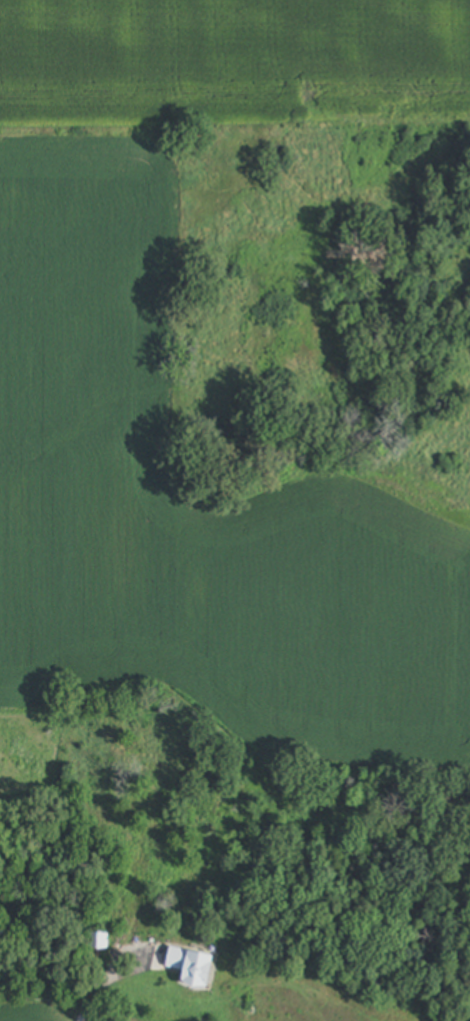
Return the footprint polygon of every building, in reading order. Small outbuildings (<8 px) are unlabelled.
[(211,991),(218,954),(172,947),(168,969),(181,971),(178,986),(211,991)]
